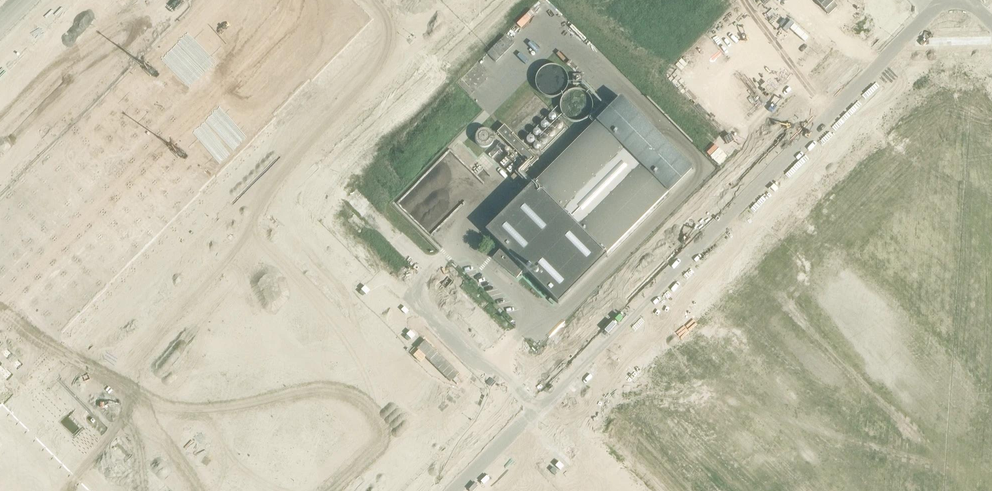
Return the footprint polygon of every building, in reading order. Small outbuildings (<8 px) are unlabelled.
[(0,182),(0,490),(94,490),(5,402),(383,23),(360,0),(181,0),(0,182)] [(549,65),(548,65),(546,66),(543,67),(541,69),(539,71),(538,73),(536,75),(535,79),(535,82),(535,83),(536,85),(536,87),(537,90),(539,92),(541,94),(543,95),(545,96),(546,97),(549,98),(551,98),(553,98),(556,97),(558,97),(560,95),(562,94),(564,92),(566,90),(567,88),(568,86),(568,84),(568,81),(568,79),(567,76),(566,74),(565,72),(563,70),(562,68),(560,67),(557,66),(555,65),(552,65),(549,65)] [(573,74),(573,84),(583,84),(583,74),(573,74)] [(573,90),(571,90),(568,91),(566,93),(565,94),(563,96),(561,99),(560,101),(560,103),(560,105),(560,107),(560,109),(561,111),(561,113),(562,115),(563,116),(565,118),(567,120),(569,121),(572,122),(575,122),(577,122),(580,122),(582,121),(584,120),(587,119),(588,117),(590,115),(591,113),(592,111),(593,108),(593,106),(593,104),(593,102),(592,100),(591,98),(589,96),(588,94),(586,93),(584,91),(582,90),(580,90),(578,89),(576,89),(575,89),(573,90)] [(534,182),(485,231),(501,247),(492,258),(517,278),(524,270),(558,304),(607,255),(606,254),(692,169),(620,97),(535,183),(534,182)] [(497,132),(531,167),(539,159),(504,125),(497,132)] [(491,132),(490,131),(489,130),(488,129),(486,129),(484,129),(483,129),(481,129),(480,130),(478,131),(477,132),(476,133),(476,135),(475,136),(475,138),(475,140),(475,142),(476,143),(477,145),(478,146),(479,146),(481,147),(482,148),(484,148),(486,148),(488,147),(489,146),(491,145),(492,144),(492,143),(493,141),(494,140),(494,138),(494,136),(493,135),(492,133),(491,132)] [(513,175),(511,178),(515,182),(528,170),(513,155),(503,165),(513,175)] [(51,391),(32,409),(59,435),(77,417),(51,391)]
